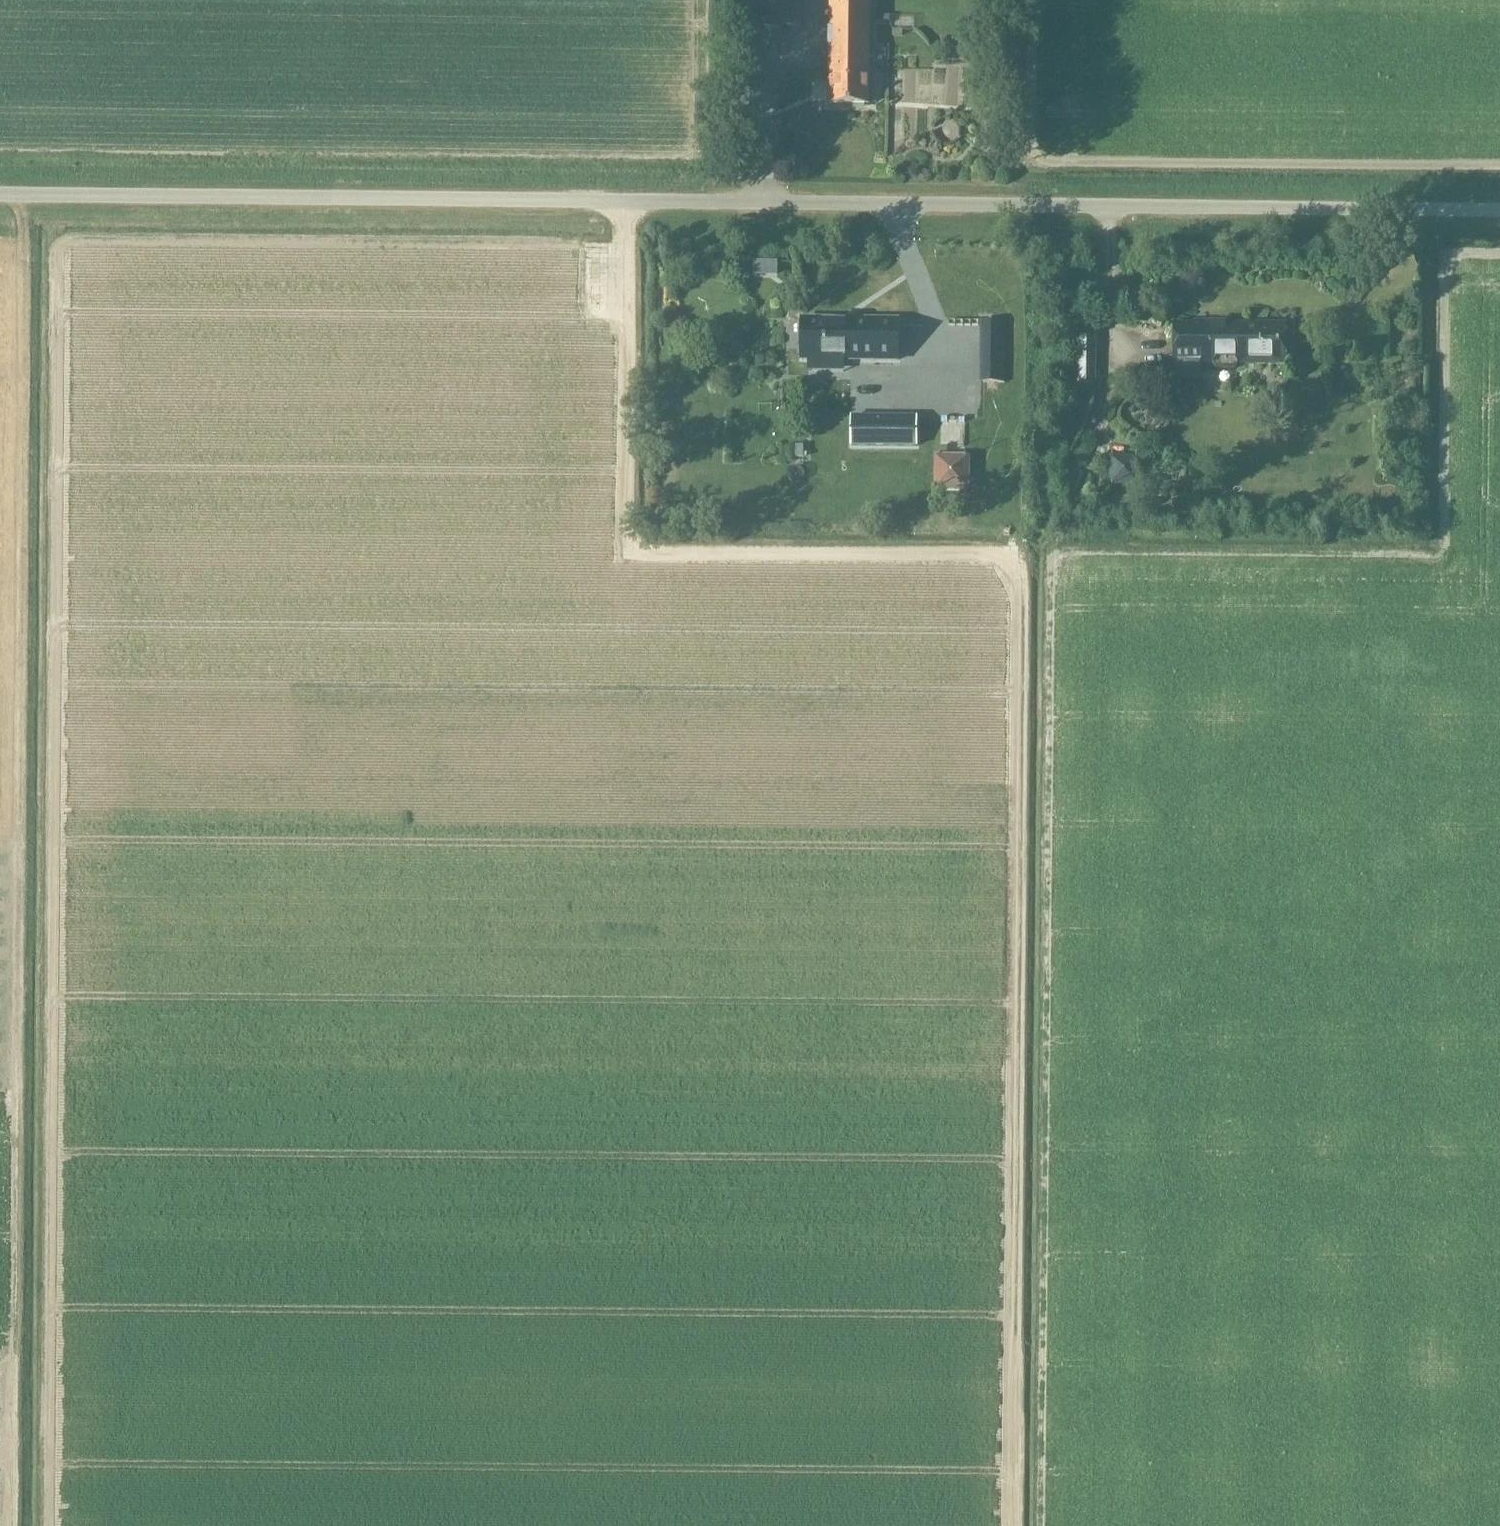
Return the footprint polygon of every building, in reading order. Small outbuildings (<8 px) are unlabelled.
[(870,0),(830,0),(830,28),(829,28),(828,45),(830,45),(829,104),(869,105),(870,0)] [(897,360),(897,320),(801,319),(801,359),(807,359),(844,359),(897,360)] [(1005,382),(1007,322),(983,322),(981,381),(1005,382)] [(1095,383),(1096,323),(1074,323),(1073,383),(1095,383)] [(1285,364),(1285,324),(1173,324),(1173,364),(1285,364)] [(915,445),(915,415),(850,415),(850,445),(915,445)] [(1139,485),(1139,454),(1108,454),(1108,485),(1139,485)] [(969,491),(970,456),(934,455),(933,491),(969,491)]
